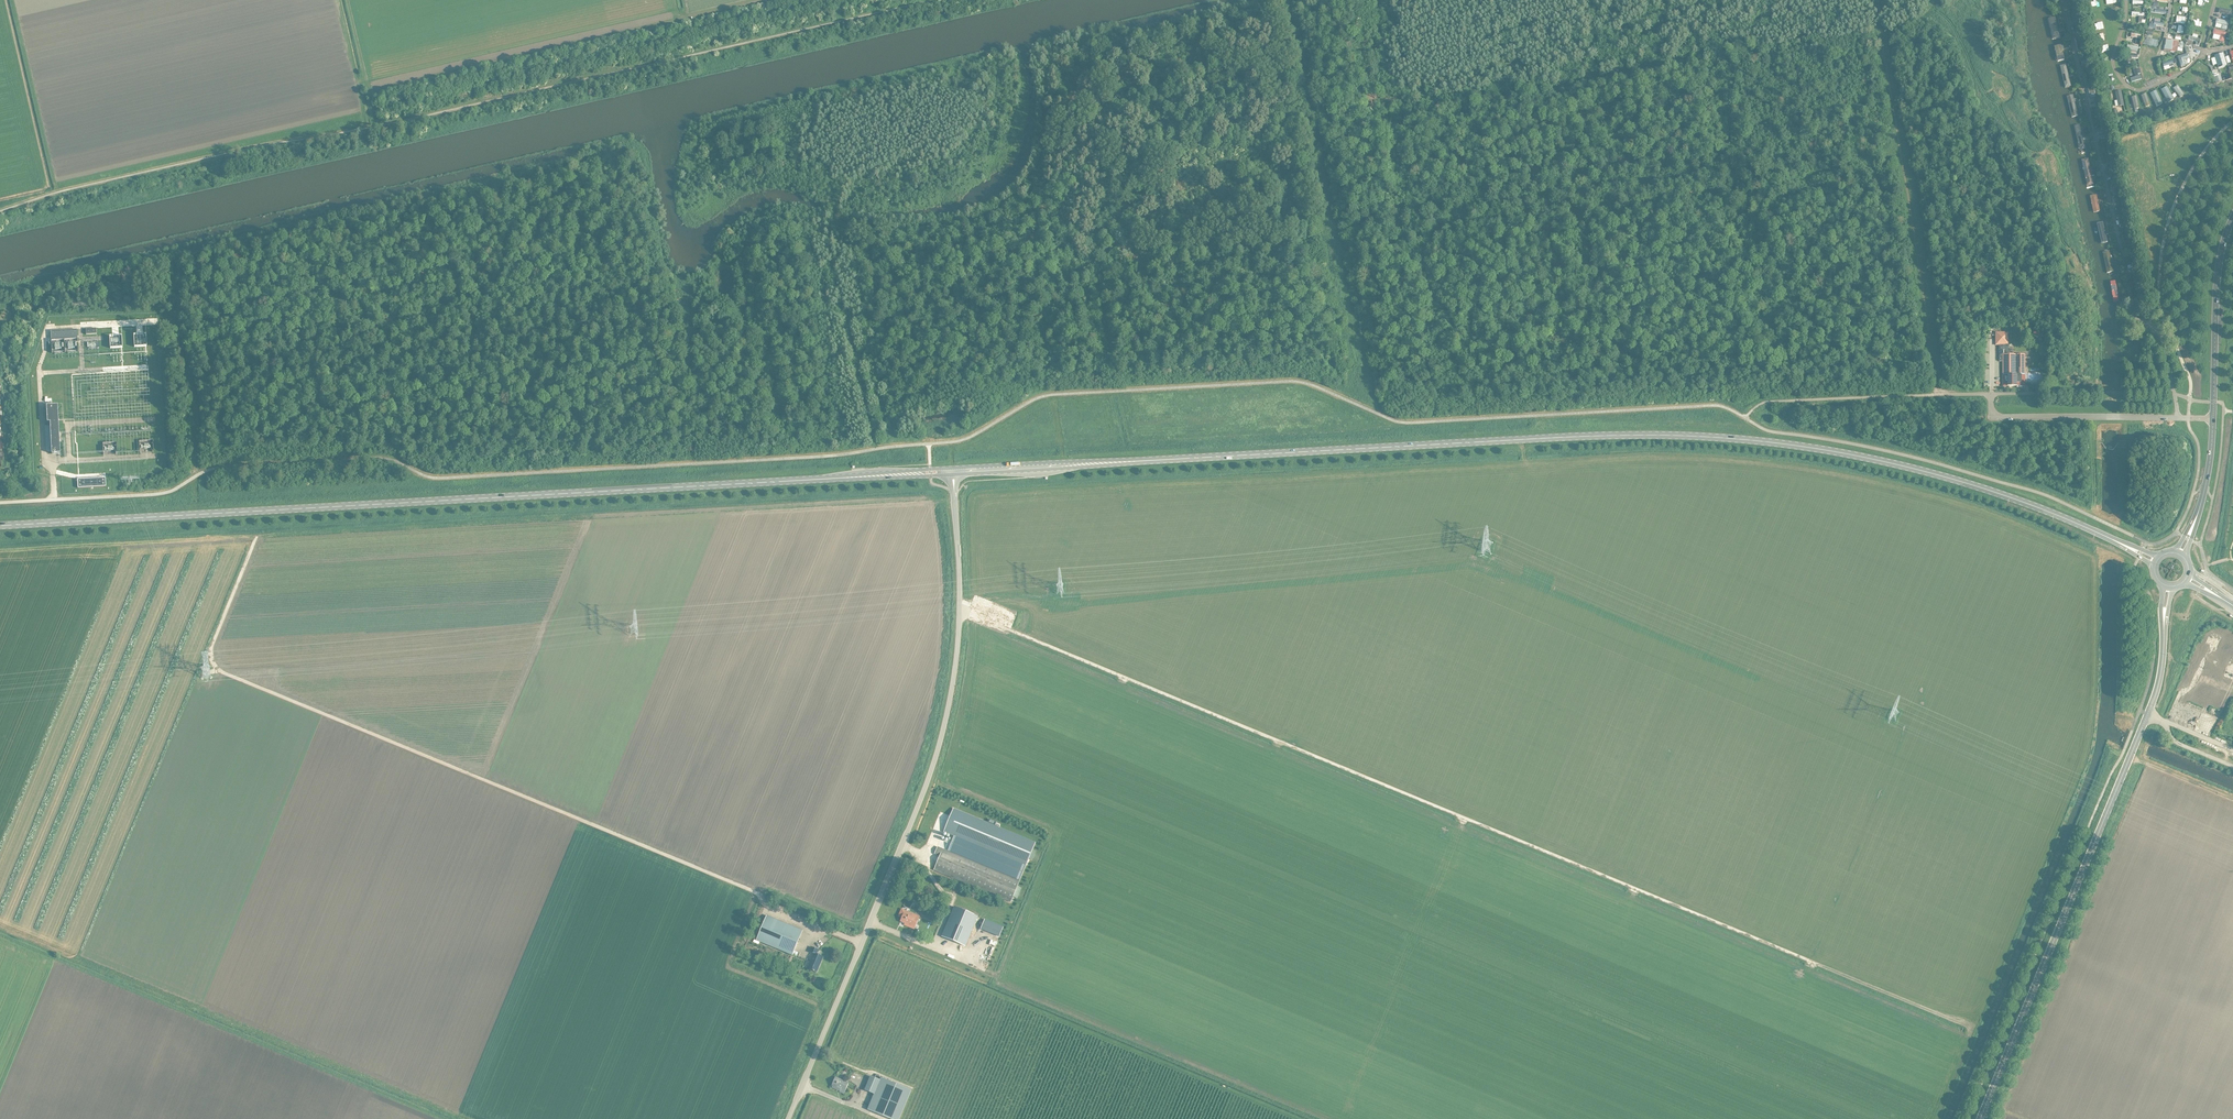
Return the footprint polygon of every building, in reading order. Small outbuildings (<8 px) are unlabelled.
[(2175,12),(2182,13),(2184,5),(2177,4),(2175,12)] [(2048,19),(2053,40),(2061,38),(2056,17),(2048,19)] [(2217,19),(2216,24),(2223,26),(2221,30),(2227,32),(2230,22),(2217,19)] [(2166,24),(2155,22),(2154,25),(2150,24),(2149,29),(2156,30),(2157,27),(2165,28),(2166,24)] [(2227,33),(2214,30),(2213,35),(2221,37),(2219,42),(2224,44),(2227,33)] [(2189,36),(2188,39),(2196,41),(2195,45),(2199,46),(2201,39),(2189,36)] [(2166,38),(2164,50),(2174,52),(2175,51),(2182,52),(2182,49),(2177,48),(2178,42),(2170,40),(2170,39),(2166,38)] [(2062,45),(2054,47),(2058,62),(2065,61),(2062,45)] [(2189,53),(2178,57),(2180,66),(2185,65),(2183,60),(2190,58),(2189,53)] [(2228,66),(2224,53),(2216,56),(2219,69),(2228,66)] [(2175,65),(2173,61),(2163,64),(2166,71),(2171,69),(2170,66),(2175,65)] [(2198,65),(2208,71),(2211,67),(2201,61),(2198,65)] [(2067,64),(2060,66),(2065,88),(2072,87),(2067,64)] [(2135,77),(2130,78),(2131,82),(2142,79),(2140,75),(2138,68),(2133,69),(2135,77)] [(2200,79),(2203,75),(2194,69),(2191,73),(2200,79)] [(2182,81),(2191,88),(2194,84),(2185,77),(2182,81)] [(2180,97),(2184,94),(2177,85),(2173,88),(2180,97)] [(2168,102),(2174,99),(2167,86),(2161,89),(2168,102)] [(2121,90),(2115,91),(2118,106),(2124,105),(2121,90)] [(2157,106),(2163,103),(2156,90),(2150,93),(2157,106)] [(2145,107),(2150,105),(2146,93),(2141,95),(2145,107)] [(2072,118),(2079,116),(2074,95),(2067,97),(2072,118)] [(2080,154),(2086,153),(2079,121),(2073,123),(2080,154)] [(2094,183),(2089,161),(2084,162),(2089,184),(2094,183)] [(2101,211),(2097,194),(2090,196),(2094,213),(2101,211)] [(2098,225),(2101,242),(2107,241),(2103,224),(2098,225)] [(2115,271),(2110,250),(2103,252),(2108,273),(2115,271)] [(2116,281),(2109,282),(2113,303),(2120,302),(2116,281)] [(2033,333),(2039,336),(2042,330),(2040,329),(2040,328),(2038,327),(2038,328),(2036,327),(2033,333)] [(51,331),(51,341),(78,339),(77,330),(51,331)] [(2007,386),(2025,386),(2024,354),(2015,354),(2009,347),(2009,331),(1995,332),(1995,346),(1999,346),(1999,361),(2002,361),(2003,386),(2007,386)] [(52,453),(60,453),(59,441),(59,434),(57,405),(47,406),(47,422),(50,421),(52,453)] [(105,478),(77,479),(78,488),(106,486),(105,478)] [(1025,865),(1028,859),(1032,849),(1035,843),(953,809),(944,831),(1025,865)] [(934,854),(939,856),(934,870),(1010,902),(1019,881),(937,847),(934,854)] [(843,898),(844,883),(834,882),(834,886),(834,892),(831,892),(831,895),(828,895),(828,899),(831,899),(831,901),(837,901),(837,897),(843,898)] [(965,946),(977,916),(954,906),(941,936),(965,946)] [(914,929),(919,916),(902,909),(898,917),(901,918),(900,921),(905,923),(904,925),(914,929)] [(792,955),(802,930),(767,916),(756,940),(792,955)] [(999,936),(1003,927),(984,919),(980,929),(999,936)] [(807,958),(804,967),(816,972),(819,964),(820,964),(823,957),(817,954),(819,950),(811,947),(809,951),(814,953),(811,960),(807,958)] [(870,1076),(864,1090),(874,1094),(879,1080),(870,1076)] [(845,1091),(848,1082),(835,1077),(831,1086),(845,1091)] [(880,1077),(879,1080),(874,1094),(867,1109),(891,1118),(899,1118),(911,1090),(880,1077)]
